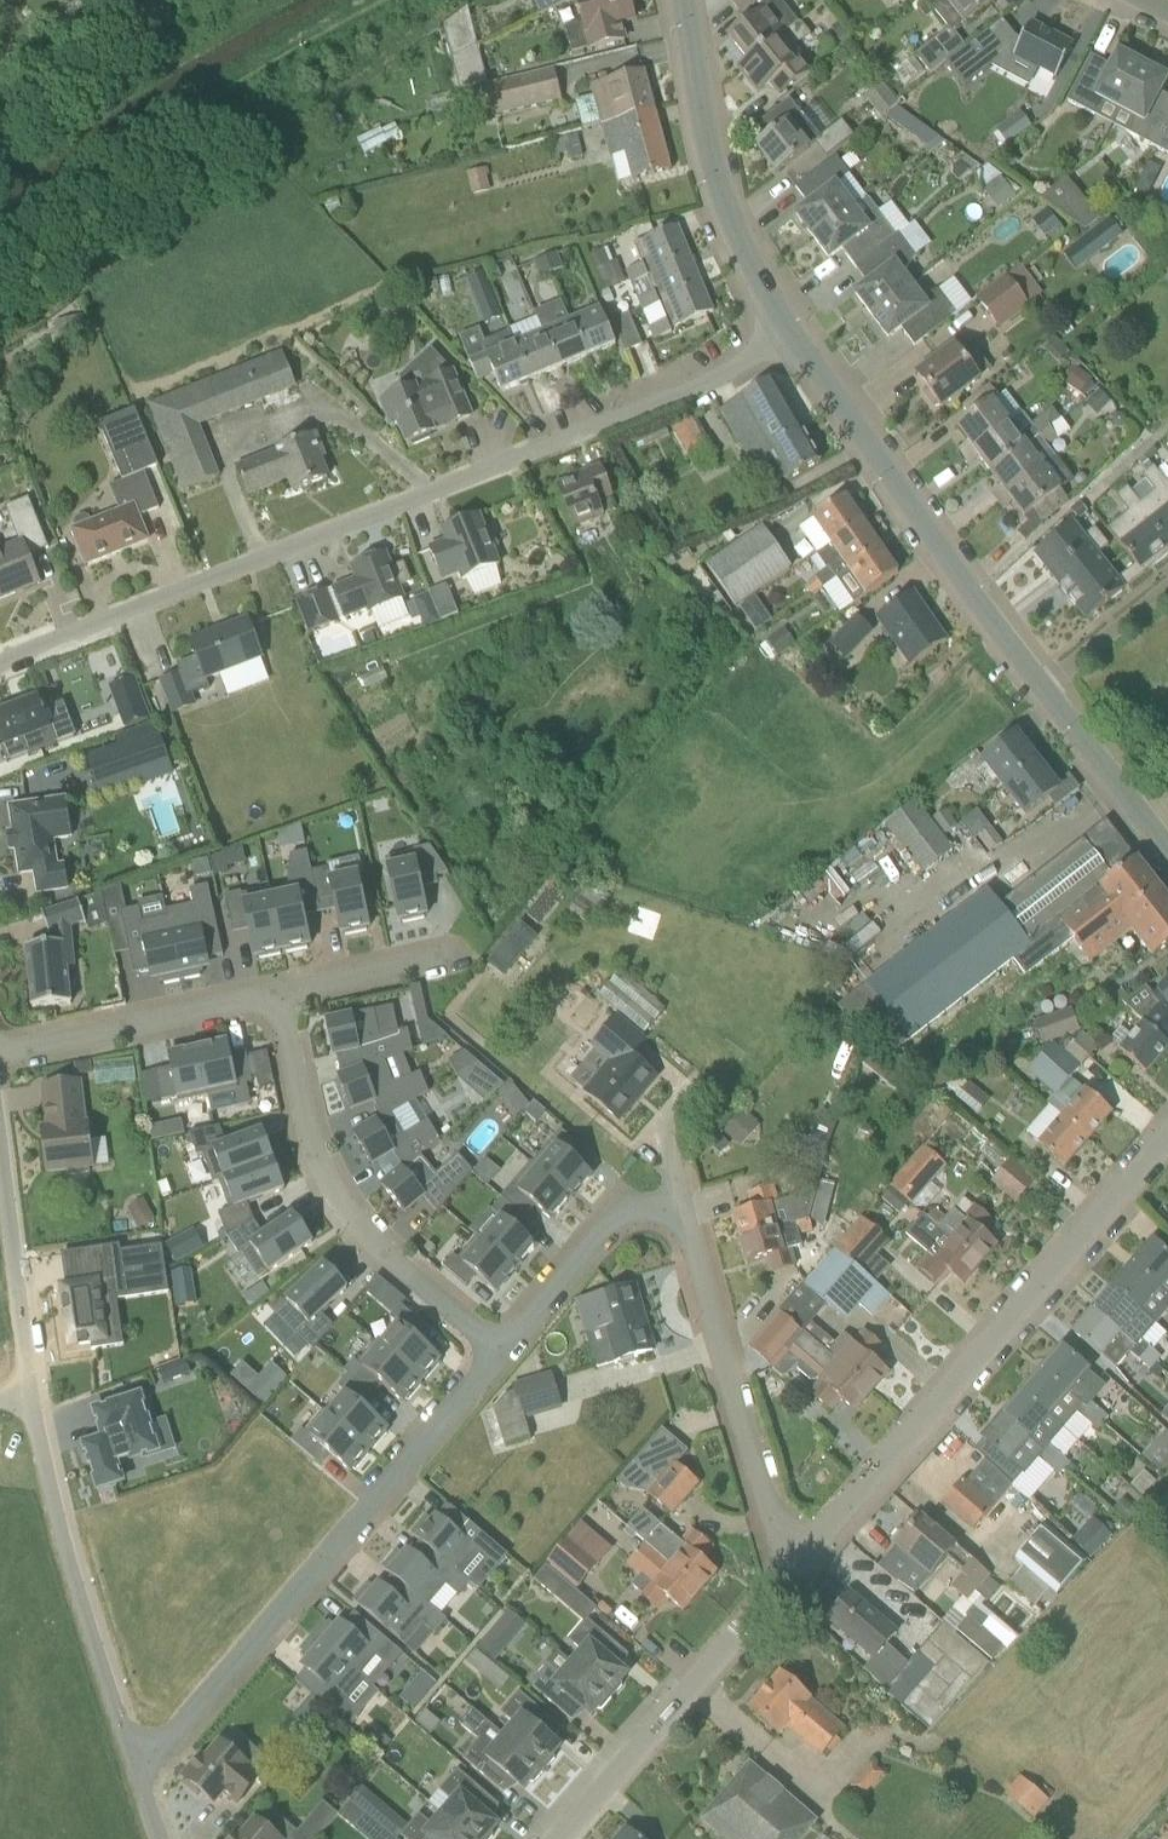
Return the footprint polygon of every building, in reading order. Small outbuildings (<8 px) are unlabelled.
[(539,17),(565,4),(579,0),(531,0),(539,17)] [(579,0),(583,19),(566,28),(573,53),(625,40),(621,24),(634,20),(631,8),(635,6),(633,0),(579,0)] [(758,5),(747,15),(751,20),(730,38),(748,61),(749,62),(775,41),(785,33),(798,23),(780,0),(765,0),(758,5)] [(747,15),(758,5),(765,0),(731,0),(744,17),(747,15)] [(931,75),(965,48),(955,35),(979,17),(977,14),(994,2),(993,0),(941,0),(930,7),(949,30),(916,56),(931,75)] [(452,58),(479,45),(469,6),(444,26),(452,58)] [(1056,79),(1073,47),(1031,24),(1022,41),(1016,38),(1002,20),(946,64),(965,88),(998,63),(1009,69),(1015,57),(1056,79)] [(785,33),(775,41),(749,62),(748,61),(739,68),(758,93),(776,79),(785,91),(808,72),(799,61),(801,53),(796,47),(812,35),(800,21),(798,23),(785,33)] [(853,38),(841,22),(832,29),(835,33),(834,34),(844,47),(846,46),(848,49),(857,41),(854,37),(853,38)] [(479,45),(452,58),(461,91),(489,84),(479,45)] [(1107,64),(1092,56),(1068,101),(1094,115),(1107,102),(1120,109),(1143,65),(1119,53),(1111,69),(1106,66),(1107,64)] [(1167,124),(1167,96),(1165,95),(1164,96),(1160,94),(1167,78),(1143,65),(1120,109),(1133,116),(1129,134),(1155,148),(1167,124)] [(553,68),(489,84),(461,91),(465,110),(491,103),(494,118),(562,101),(553,68)] [(603,123),(654,110),(645,73),(593,86),(595,95),(575,100),(581,128),(603,123)] [(881,83),(864,96),(881,117),(897,104),(881,83)] [(758,147),(778,173),(809,149),(820,140),(831,154),(854,136),(842,120),(820,137),(791,100),(762,123),(772,136),(758,147)] [(634,180),(670,170),(654,110),(603,123),(611,156),(626,152),(634,180)] [(1031,127),(1021,113),(1009,121),(1019,136),(1031,127)] [(387,141),(388,142),(401,136),(395,124),(375,133),(380,144),(387,141)] [(1155,148),(1167,154),(1167,124),(1155,148)] [(563,138),(566,159),(582,156),(578,136),(563,138)] [(1020,163),(1013,153),(1002,160),(1009,170),(1020,163)] [(836,156),(796,188),(806,202),(808,200),(811,204),(797,215),(814,237),(853,207),(866,197),(850,175),(836,156)] [(970,172),(960,160),(954,166),(953,175),(959,182),(970,172)] [(1002,177),(1003,176),(989,165),(974,177),(985,190),(1002,177)] [(485,169),(467,174),(472,195),(490,190),(485,169)] [(1002,177),(985,190),(999,209),(1015,196),(1002,177)] [(1078,192),(1067,178),(1040,199),(1056,210),(1078,192)] [(1147,197),(1152,188),(1139,181),(1135,191),(1147,197)] [(342,213),(338,197),(323,202),(324,208),(325,207),(326,211),(328,210),(329,216),(342,213)] [(853,207),(814,237),(830,259),(844,248),(847,252),(845,254),(856,267),(882,247),(896,236),(899,234),(910,226),(892,202),(878,212),(862,219),(853,207)] [(1069,220),(1085,231),(1100,219),(1088,204),(1069,220)] [(1060,225),(1048,208),(1033,220),(1045,236),(1060,225)] [(1110,218),(1074,245),(1088,263),(1123,235),(1110,218)] [(690,255),(678,226),(634,244),(643,265),(627,272),(632,284),(648,278),(646,273),(690,255)] [(870,283),(856,294),(873,316),(912,286),(903,274),(916,256),(899,234),(896,236),(882,247),(856,267),(865,280),(867,279),(870,283)] [(547,258),(553,273),(564,268),(558,254),(547,258)] [(658,302),(702,283),(690,255),(646,273),(648,278),(654,294),(639,300),(644,312),(660,306),(658,302)] [(553,273),(547,258),(536,262),(542,277),(553,273)] [(610,263),(595,269),(604,291),(626,283),(617,260),(610,263)] [(496,263),(485,268),(491,283),(502,278),(496,263)] [(1031,308),(1029,305),(1044,293),(1022,266),(1007,277),(1007,276),(977,300),(1001,331),(1031,308)] [(421,284),(423,294),(438,291),(436,281),(421,284)] [(486,281),(470,287),(486,326),(502,319),(486,281)] [(714,312),(702,283),(658,302),(660,306),(644,312),(650,328),(655,340),(672,333),(671,330),(714,312)] [(873,316),(889,338),(903,327),(906,331),(904,332),(915,347),(957,314),(939,290),(921,299),(912,286),(873,316)] [(587,357),(616,345),(601,308),(571,320),(587,357)] [(612,322),(626,352),(643,345),(629,314),(612,322)] [(83,337),(79,318),(62,322),(56,323),(57,326),(60,342),(83,337)] [(543,332),(559,369),(587,357),(571,320),(543,332)] [(515,343),(531,380),(559,369),(543,332),(538,321),(510,332),(515,343)] [(502,392),(531,380),(515,343),(510,332),(484,342),(480,330),(460,338),(478,382),(495,375),(502,392)] [(935,407),(941,406),(942,408),(979,380),(968,365),(979,356),(967,339),(955,348),(918,376),(928,389),(925,394),(935,407)] [(406,391),(382,402),(392,426),(399,423),(407,444),(412,442),(414,445),(431,438),(429,434),(434,432),(433,429),(446,424),(447,427),(472,417),(452,368),(432,348),(401,377),(406,391)] [(297,391),(282,352),(148,404),(182,492),(213,480),(194,431),(297,391)] [(1091,378),(1071,366),(1061,382),(1081,394),(1091,378)] [(787,482),(821,462),(773,380),(721,410),(754,468),(773,457),(787,482)] [(965,457),(1023,415),(1024,414),(1007,392),(999,398),(990,387),(963,407),(972,418),(958,429),(969,444),(960,450),(965,457)] [(1098,391),(1086,405),(1098,416),(1111,402),(1098,391)] [(73,530),(78,542),(87,565),(148,540),(139,517),(160,508),(145,472),(159,466),(136,411),(100,426),(122,481),(110,486),(120,511),(92,522),(90,517),(84,515),(77,518),(74,524),(76,529),(73,530)] [(1128,425),(1128,419),(1123,413),(1117,414),(1113,417),(1113,423),(1119,429),(1125,428),(1128,425)] [(980,459),(991,473),(1049,429),(1040,418),(1030,424),(1023,415),(965,457),(971,466),(980,459)] [(717,455),(696,417),(673,430),(694,468),(717,455)] [(1049,429),(991,473),(1002,488),(993,495),(998,502),(1056,458),(1048,448),(1058,441),(1049,429)] [(237,467),(248,495),(289,478),(294,491),(328,478),(321,459),(325,457),(316,435),(237,467)] [(1150,461),(1159,453),(1155,448),(1146,456),(1150,461)] [(1154,467),(1146,457),(1139,463),(1147,473),(1154,467)] [(1056,458),(998,502),(1004,510),(1013,503),(1025,518),(1034,511),(1042,522),(1069,502),(1062,493),(1076,482),(1058,459),(1057,460),(1056,458)] [(613,496),(600,465),(574,475),(575,477),(557,484),(573,526),(603,515),(598,501),(613,496)] [(1141,504),(1141,505),(1136,509),(1167,550),(1167,496),(1162,488),(1167,484),(1167,483),(1154,467),(1147,473),(1143,476),(1155,492),(1141,504)] [(1137,566),(1144,575),(1167,555),(1167,550),(1136,509),(1141,505),(1141,504),(1128,488),(1117,497),(1129,513),(1108,530),(1137,566)] [(863,523),(846,497),(801,528),(819,554),(863,523)] [(609,513),(618,509),(614,498),(605,502),(609,513)] [(49,548),(29,499),(8,507),(22,542),(1,550),(0,547),(0,599),(8,596),(7,593),(37,580),(38,584),(40,583),(29,556),(49,548)] [(487,534),(479,516),(452,527),(456,538),(430,548),(443,579),(460,572),(463,580),(499,565),(492,549),(497,547),(491,532),(487,534)] [(881,548),(863,523),(819,554),(818,555),(827,568),(816,576),(824,587),(849,570),(881,548)] [(1053,577),(1102,537),(1095,529),(1084,538),(1073,525),(1036,554),(1053,577)] [(736,606),(791,568),(763,528),(708,567),(736,606)] [(729,545),(737,540),(731,531),(723,536),(729,545)] [(1070,598),(1108,568),(1097,555),(1109,546),(1102,537),(1053,577),(1070,598)] [(849,570),(837,579),(855,604),(899,573),(881,548),(849,570)] [(349,582),(333,588),(345,618),(368,609),(369,612),(405,598),(400,586),(412,582),(404,563),(393,568),(387,553),(351,567),(358,584),(351,587),(349,582)] [(1087,620),(1144,575),(1137,566),(1118,581),(1108,568),(1070,598),(1087,620)] [(447,585),(430,592),(431,595),(441,621),(459,614),(447,585)] [(326,590),(295,602),(308,636),(340,623),(326,590)] [(911,664),(945,640),(913,594),(879,618),(911,664)] [(441,621),(431,595),(416,601),(427,627),(441,621)] [(847,659),(872,632),(857,618),(832,645),(847,659)] [(248,620),(191,641),(206,680),(263,658),(248,620)] [(785,629),(767,641),(778,657),(796,645),(785,629)] [(162,681),(174,713),(194,705),(182,673),(162,681)] [(151,719),(136,677),(109,687),(124,729),(151,719)] [(2,748),(23,740),(29,755),(57,744),(40,699),(0,714),(0,744),(2,748)] [(158,734),(90,758),(101,792),(170,769),(158,734)] [(1006,788),(1038,762),(1017,735),(984,760),(1006,788)] [(1059,790),(1038,762),(1006,788),(1027,815),(1059,790)] [(56,867),(52,841),(73,839),(67,800),(11,808),(15,833),(9,834),(11,848),(17,848),(21,873),(35,871),(39,892),(67,888),(64,866),(56,867)] [(945,838),(932,821),(931,822),(916,803),(900,817),(887,827),(923,873),(936,862),(953,848),(945,838)] [(943,813),(932,821),(945,838),(956,829),(943,813)] [(1106,823),(1031,882),(1031,883),(1000,907),(988,891),(866,986),(838,1008),(892,1056),(910,1042),(1014,961),(1137,863),(1126,849),(1106,823)] [(300,828),(282,830),(283,843),(301,841),(300,828)] [(1003,843),(991,828),(979,837),(991,852),(1003,843)] [(403,919),(404,923),(425,919),(424,915),(428,914),(421,880),(449,874),(430,846),(430,847),(414,850),(415,853),(386,859),(398,920),(403,919)] [(292,856),(288,896),(273,899),(271,889),(284,951),(287,950),(287,954),(308,949),(308,946),(312,945),(305,911),(320,908),(319,903),(314,877),(309,852),(292,856)] [(227,867),(224,854),(212,858),(216,876),(228,873),(227,867)] [(192,863),(196,879),(213,875),(209,859),(192,863)] [(1137,863),(1014,961),(1026,976),(1074,938),(1092,960),(1132,929),(1154,957),(1167,946),(1167,902),(1137,863)] [(371,926),(359,875),(330,882),(328,875),(314,877),(319,903),(334,900),(341,933),(345,932),(346,936),(367,931),(367,927),(371,926)] [(102,893),(106,911),(126,906),(122,886),(102,893)] [(552,888),(539,903),(550,911),(562,896),(552,888)] [(226,896),(232,926),(248,922),(255,957),(259,956),(260,959),(281,955),(281,951),(284,951),(271,889),(242,895),(242,893),(226,896)] [(204,973),(201,961),(224,956),(211,893),(192,897),(195,913),(169,918),(183,981),(201,977),(200,974),(204,973)] [(596,915),(577,901),(568,913),(587,927),(596,915)] [(27,948),(33,1008),(72,1004),(68,968),(75,967),(71,928),(86,923),(78,902),(42,915),(49,936),(57,933),(58,945),(27,948)] [(165,985),(183,981),(169,918),(143,923),(140,908),(121,912),(135,974),(157,970),(160,982),(164,982),(165,985)] [(487,963),(504,977),(537,938),(520,923),(487,963)] [(619,973),(600,996),(646,1034),(665,1011),(619,973)] [(1123,1005),(1144,1023),(1145,1022),(1167,1043),(1167,985),(1159,992),(1156,995),(1149,986),(1123,1005)] [(410,988),(413,1003),(424,1001),(421,986),(410,988)] [(429,1020),(424,1001),(413,1003),(418,1023),(423,1047),(448,1036),(429,1020)] [(1035,1022),(1043,1045),(1080,1032),(1072,1009),(1035,1022)] [(358,1050),(362,1068),(385,1060),(386,1062),(413,1051),(409,1030),(380,1036),(375,1011),(327,1021),(334,1055),(358,1050)] [(632,1056),(644,1041),(617,1017),(594,1044),(614,1061),(587,1093),(619,1121),(657,1077),(632,1056)] [(1146,1073),(1167,1047),(1167,1043),(1145,1022),(1144,1023),(1131,1037),(1122,1028),(1111,1041),(1146,1073)] [(1081,1034),(1073,1043),(1089,1058),(1097,1048),(1081,1034)] [(1071,1079),(1081,1067),(1089,1058),(1073,1043),(1072,1044),(1067,1040),(1055,1045),(1054,1043),(1030,1070),(1057,1094),(1060,1091),(1071,1079)] [(238,1085),(253,1082),(247,1052),(231,1056),(228,1043),(199,1049),(209,1097),(239,1090),(238,1085)] [(209,1097),(199,1049),(169,1055),(172,1068),(156,1072),(163,1102),(178,1098),(180,1103),(209,1097)] [(898,1091),(909,1077),(873,1049),(862,1064),(898,1091)] [(450,1061),(458,1075),(478,1063),(465,1052),(450,1061)] [(134,1056),(94,1062),(97,1084),(137,1078),(134,1056)] [(391,1113),(392,1115),(429,1092),(421,1073),(394,1084),(386,1062),(385,1060),(362,1068),(339,1078),(352,1110),(375,1101),(382,1119),(391,1113)] [(92,1061),(75,1064),(76,1076),(93,1074),(92,1061)] [(504,1085),(493,1076),(474,1092),(485,1101),(504,1085)] [(1085,1091),(1071,1079),(1060,1091),(1074,1104),(1063,1117),(1089,1139),(1112,1112),(1086,1090),(1085,1091)] [(978,1116),(991,1100),(969,1082),(957,1098),(978,1116)] [(80,1083),(44,1087),(50,1141),(45,1142),(48,1172),(69,1170),(70,1175),(90,1173),(89,1167),(93,1167),(87,1124),(85,1124),(80,1083)] [(246,1093),(211,1102),(216,1119),(250,1110),(246,1095),(246,1093)] [(524,1098),(511,1108),(518,1116),(531,1105),(524,1098)] [(535,1101),(525,1113),(537,1123),(547,1112),(535,1101)] [(1065,1166),(1089,1139),(1063,1117),(1050,1106),(1027,1133),(1065,1166)] [(742,1148),(762,1126),(748,1114),(744,1110),(724,1132),(742,1148)] [(810,1141),(828,1145),(839,1118),(821,1111),(810,1141)] [(393,1152),(403,1168),(420,1154),(422,1156),(440,1140),(429,1121),(404,1136),(392,1115),(391,1113),(382,1119),(355,1135),(372,1165),(393,1152)] [(152,1141),(160,1140),(158,1126),(150,1128),(152,1141)] [(274,1161),(264,1132),(227,1146),(220,1127),(190,1134),(198,1157),(203,1155),(214,1184),(274,1161)] [(729,1145),(722,1137),(713,1146),(720,1154),(729,1145)] [(552,1141),(533,1163),(572,1198),(592,1175),(552,1141)] [(943,1162),(924,1146),(891,1186),(908,1203),(943,1162)] [(382,1186),(405,1212),(423,1197),(437,1213),(473,1172),(459,1155),(437,1174),(422,1156),(420,1154),(403,1168),(382,1186)] [(485,1158),(474,1173),(489,1183),(499,1169),(485,1158)] [(991,1183),(1016,1204),(1036,1181),(1011,1159),(991,1183)] [(274,1161),(214,1184),(219,1182),(228,1210),(219,1214),(228,1237),(255,1222),(248,1203),(285,1190),(274,1161)] [(502,1198),(503,1199),(526,1218),(536,1206),(553,1221),(572,1198),(533,1163),(532,1162),(502,1198)] [(773,1186),(748,1193),(753,1208),(735,1213),(742,1239),(810,1220),(807,1208),(792,1212),(789,1199),(777,1202),(773,1186)] [(899,1214),(909,1204),(890,1187),(881,1198),(899,1214)] [(982,1234),(992,1222),(973,1205),(964,1198),(946,1219),(934,1210),(928,1218),(927,1218),(981,1265),(997,1246),(982,1234)] [(516,1230),(526,1218),(503,1199),(493,1210),(503,1219),(484,1241),(517,1270),(537,1247),(516,1230)] [(127,1208),(138,1229),(154,1220),(143,1200),(127,1208)] [(939,1284),(949,1272),(964,1284),(981,1265),(927,1218),(928,1218),(925,1215),(908,1235),(931,1255),(921,1268),(939,1284)] [(295,1216),(265,1236),(255,1222),(228,1237),(240,1255),(242,1254),(259,1279),(313,1243),(295,1216)] [(862,1218),(835,1248),(862,1272),(876,1256),(889,1241),(862,1218)] [(767,1257),(771,1272),(795,1265),(790,1248),(802,1245),(799,1233),(813,1229),(810,1220),(742,1239),(748,1262),(767,1257)] [(167,1245),(177,1263),(204,1248),(194,1231),(167,1245)] [(517,1270),(484,1241),(479,1236),(459,1259),(454,1255),(444,1267),(467,1287),(477,1276),(497,1293),(517,1270)] [(1153,1242),(1133,1265),(1167,1294),(1167,1254),(1153,1242)] [(71,1347),(107,1342),(101,1299),(141,1293),(138,1273),(166,1269),(163,1246),(122,1252),(121,1246),(89,1251),(89,1254),(91,1254),(93,1266),(91,1267),(94,1284),(63,1289),(71,1347)] [(836,1250),(805,1285),(828,1305),(841,1289),(863,1308),(880,1288),(836,1250)] [(876,1256),(862,1272),(876,1283),(890,1267),(876,1256)] [(1141,1310),(1157,1324),(1167,1311),(1167,1294),(1133,1265),(1114,1287),(1141,1310)] [(322,1314),(348,1289),(326,1266),(276,1313),(298,1336),(299,1335),(313,1351),(334,1326),(322,1314)] [(375,1301),(389,1285),(377,1275),(364,1291),(375,1301)] [(264,1283),(242,1297),(250,1309),(271,1294),(264,1283)] [(634,1285),(578,1302),(587,1333),(606,1328),(616,1361),(653,1350),(634,1285)] [(1136,1346),(1130,1353),(1132,1354),(1141,1362),(1152,1349),(1141,1340),(1157,1324),(1141,1310),(1114,1287),(1094,1310),(1121,1333),(1136,1346)] [(805,1333),(818,1345),(828,1353),(829,1355),(830,1354),(845,1367),(872,1391),(888,1372),(874,1360),(884,1348),(865,1331),(854,1343),(845,1335),(836,1345),(812,1324),(788,1303),(780,1312),(792,1322),(805,1333)] [(400,1326),(383,1346),(382,1347),(422,1381),(424,1378),(427,1381),(440,1364),(438,1362),(441,1359),(414,1336),(424,1325),(401,1306),(390,1318),(400,1326)] [(1094,1310),(1075,1333),(1101,1356),(1116,1369),(1129,1354),(1130,1353),(1136,1346),(1121,1333),(1094,1310)] [(788,1352),(805,1333),(792,1322),(780,1312),(753,1344),(778,1364),(788,1352)] [(822,1381),(811,1393),(830,1410),(841,1398),(855,1410),(872,1391),(845,1367),(830,1354),(829,1355),(828,1353),(818,1345),(805,1333),(788,1352),(801,1363),(799,1366),(799,1370),(811,1380),(815,1380),(818,1378),(822,1381)] [(420,1383),(422,1381),(382,1347),(383,1346),(377,1341),(358,1363),(355,1360),(345,1372),(348,1375),(368,1392),(377,1380),(403,1403),(406,1399),(409,1401),(422,1385),(420,1383)] [(1062,1348),(1042,1371),(1069,1393),(1084,1406),(1089,1400),(1091,1402),(1105,1385),(1062,1348)] [(1152,1349),(1141,1362),(1151,1370),(1157,1363),(1162,1357),(1152,1349)] [(164,1384),(192,1374),(187,1361),(160,1371),(164,1384)] [(272,1365),(260,1379),(249,1391),(264,1405),(288,1378),(272,1365)] [(1069,1393),(1042,1371),(1023,1393),(1078,1439),(1091,1424),(1097,1430),(1104,1422),(1084,1406),(1069,1393)] [(329,1416),(369,1450),(371,1448),(374,1450),(388,1434),(385,1431),(388,1428),(362,1406),(372,1395),(368,1392),(348,1375),(338,1387),(348,1394),(330,1415),(329,1416)] [(494,1407),(505,1444),(530,1437),(524,1417),(560,1407),(551,1375),(514,1386),(515,1391),(506,1394),(494,1407)] [(1023,1393),(1004,1416),(1065,1467),(1069,1462),(1063,1457),(1078,1439),(1023,1393)] [(157,1451),(149,1424),(140,1397),(95,1412),(103,1435),(105,1434),(107,1439),(85,1446),(99,1489),(122,1482),(116,1463),(133,1458),(133,1459),(142,1456),(157,1451)] [(1084,1406),(1104,1422),(1108,1417),(1091,1402),(1089,1400),(1084,1406)] [(351,1472),(353,1469),(356,1471),(370,1455),(367,1453),(369,1450),(329,1416),(330,1415),(324,1410),(305,1433),(302,1430),(292,1441),(315,1461),(325,1450),(351,1472)] [(1012,1485),(1012,1486),(1030,1501),(1056,1473),(1058,1475),(1065,1467),(1004,1416),(983,1439),(986,1441),(977,1451),(986,1459),(1012,1485)] [(649,1494),(672,1513),(697,1483),(676,1465),(688,1451),(663,1429),(635,1462),(658,1483),(649,1494)] [(1144,1455),(1162,1473),(1167,1466),(1167,1433),(1166,1431),(1144,1455)] [(974,1530),(1012,1486),(1012,1485),(986,1459),(966,1483),(963,1479),(942,1503),(974,1530)] [(1156,1481),(1146,1471),(1132,1485),(1143,1495),(1156,1481)] [(1167,1492),(1151,1510),(1167,1525),(1167,1493),(1167,1492)] [(1113,1510),(1128,1523),(1138,1512),(1124,1498),(1113,1510)] [(441,1519),(437,1516),(432,1522),(426,1516),(411,1534),(421,1542),(422,1542),(464,1577),(465,1577),(481,1557),(495,1569),(507,1555),(451,1507),(441,1519)] [(646,1543),(647,1542),(659,1553),(658,1554),(673,1566),(674,1566),(701,1589),(716,1571),(702,1559),(712,1547),(693,1531),(682,1543),(662,1525),(643,1509),(627,1527),(646,1543)] [(974,1561),(916,1512),(908,1521),(913,1525),(878,1567),(914,1598),(948,1557),(965,1571),(974,1561)] [(1089,1530),(1086,1528),(1073,1541),(1091,1558),(1112,1535),(1097,1522),(1089,1530)] [(1037,1607),(1051,1591),(1057,1596),(1087,1560),(1047,1525),(1015,1560),(1023,1567),(1010,1584),(1037,1607)] [(601,1561),(570,1536),(547,1563),(579,1590),(601,1561)] [(412,1553),(409,1550),(404,1555),(397,1550),(382,1568),(392,1576),(393,1575),(429,1606),(430,1606),(447,1586),(459,1596),(470,1583),(477,1589),(478,1588),(465,1577),(464,1577),(422,1542),(421,1542),(412,1553)] [(628,1565),(640,1577),(633,1586),(640,1592),(639,1593),(659,1610),(669,1598),(683,1610),(701,1589),(674,1566),(673,1566),(658,1554),(659,1553),(647,1542),(646,1543),(647,1544),(639,1553),(628,1565)] [(974,1593),(988,1577),(990,1575),(974,1561),(965,1571),(962,1574),(970,1581),(959,1593),(964,1597),(968,1601),(974,1593)] [(556,1598),(569,1584),(547,1565),(535,1580),(556,1598)] [(380,1583),(375,1589),(369,1584),(354,1601),(405,1646),(424,1624),(435,1635),(447,1620),(430,1606),(429,1606),(393,1575),(392,1576),(384,1586),(380,1583)] [(974,1593),(981,1599),(986,1603),(1000,1587),(988,1577),(974,1593)] [(887,1595),(934,1635),(909,1664),(895,1652),(887,1645),(897,1633),(851,1593),(829,1619),(875,1658),(864,1671),(931,1730),(990,1663),(945,1623),(943,1625),(896,1585),(887,1595)] [(1003,1646),(982,1628),(989,1620),(973,1607),(966,1615),(968,1617),(957,1631),(992,1660),(1003,1646)] [(476,1647),(493,1661),(525,1623),(509,1609),(476,1647)] [(355,1613),(345,1625),(341,1621),(336,1627),(329,1622),(327,1624),(325,1622),(313,1636),(362,1678),(362,1677),(379,1658),(391,1668),(403,1654),(355,1613)] [(626,1652),(587,1618),(584,1622),(569,1640),(583,1652),(573,1664),(612,1698),(623,1686),(622,1681),(628,1674),(615,1664),(626,1652)] [(374,1687),(362,1677),(362,1678),(313,1636),(301,1650),(303,1652),(301,1655),(311,1664),(296,1681),(312,1695),(327,1708),(349,1728),(361,1713),(350,1703),(367,1683),(379,1693),(380,1692),(374,1687)] [(466,1663),(477,1672),(488,1660),(477,1650),(466,1663)] [(569,1718),(580,1706),(592,1716),(597,1710),(602,1710),(612,1698),(573,1664),(559,1652),(530,1685),(569,1718)] [(425,1696),(437,1683),(423,1671),(412,1685),(425,1696)] [(810,1698),(781,1673),(750,1709),(779,1734),(787,1725),(820,1754),(842,1729),(808,1699),(810,1698)] [(548,1737),(558,1725),(520,1691),(501,1713),(515,1725),(505,1737),(545,1771),(556,1758),(554,1754),(560,1747),(548,1737)] [(314,1725),(327,1708),(312,1695),(298,1712),(314,1725)] [(463,1757),(502,1791),(512,1779),(524,1789),(530,1783),(534,1783),(545,1771),(505,1737),(491,1725),(481,1736),(463,1757)] [(392,1742),(379,1731),(370,1741),(383,1752),(392,1742)] [(262,1786),(278,1767),(248,1742),(236,1756),(221,1743),(207,1759),(202,1755),(184,1777),(188,1780),(185,1783),(198,1794),(201,1791),(215,1803),(224,1792),(238,1804),(257,1781),(262,1786)] [(816,1821),(751,1765),(704,1820),(726,1838),(801,1838),(816,1821)] [(868,1765),(855,1783),(868,1793),(881,1775),(868,1765)] [(497,1802),(458,1769),(439,1790),(453,1802),(443,1814),(472,1838),(491,1838),(494,1836),(493,1832),(498,1825),(486,1815),(497,1802)] [(1034,1819),(1049,1800),(1019,1776),(1005,1794),(1034,1819)] [(351,1801),(365,1813),(376,1801),(362,1788),(351,1800),(351,1801)] [(344,1809),(351,1801),(351,1800),(346,1796),(339,1805),(344,1809)] [(344,1809),(339,1815),(359,1833),(371,1818),(365,1813),(351,1801),(344,1809)] [(406,1838),(472,1838),(443,1814),(433,1826),(419,1814),(401,1835),(406,1838)] [(297,1832),(283,1820),(271,1834),(256,1821),(242,1837),(237,1833),(232,1838),(305,1838),(297,1832)] [(618,1838),(638,1838),(627,1829),(618,1838)]
